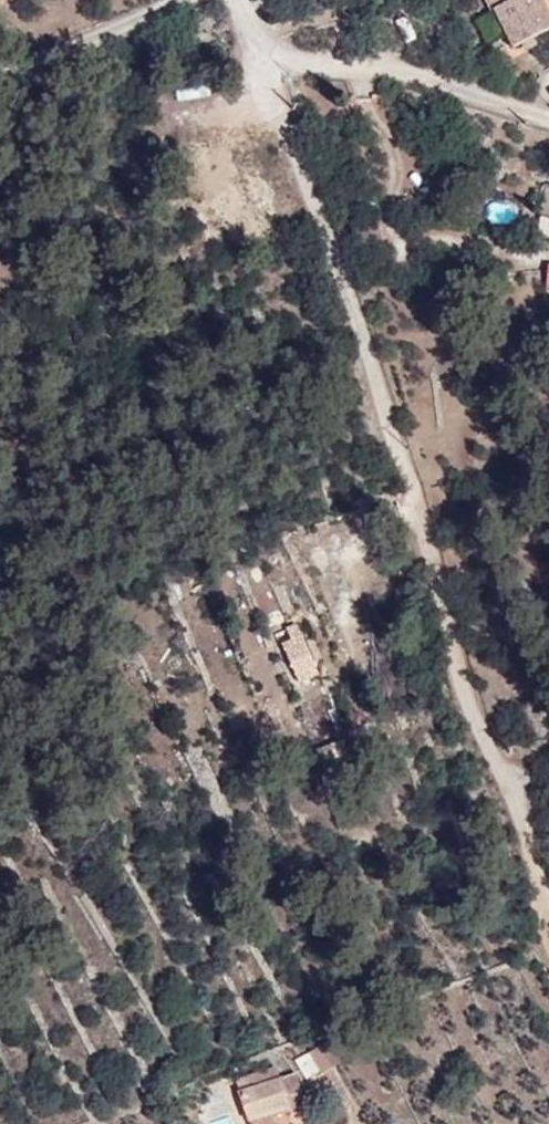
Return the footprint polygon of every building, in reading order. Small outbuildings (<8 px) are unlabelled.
[(511,58),(548,43),(548,0),(489,0),(511,58)] [(299,1123),(281,1061),(240,1073),(254,1123),(294,1123),(299,1123)] [(237,1123),(251,1123),(234,1073),(199,1084),(210,1118),(233,1111),(237,1123)] [(215,1123),(236,1123),(233,1115),(214,1120),(215,1123)]
